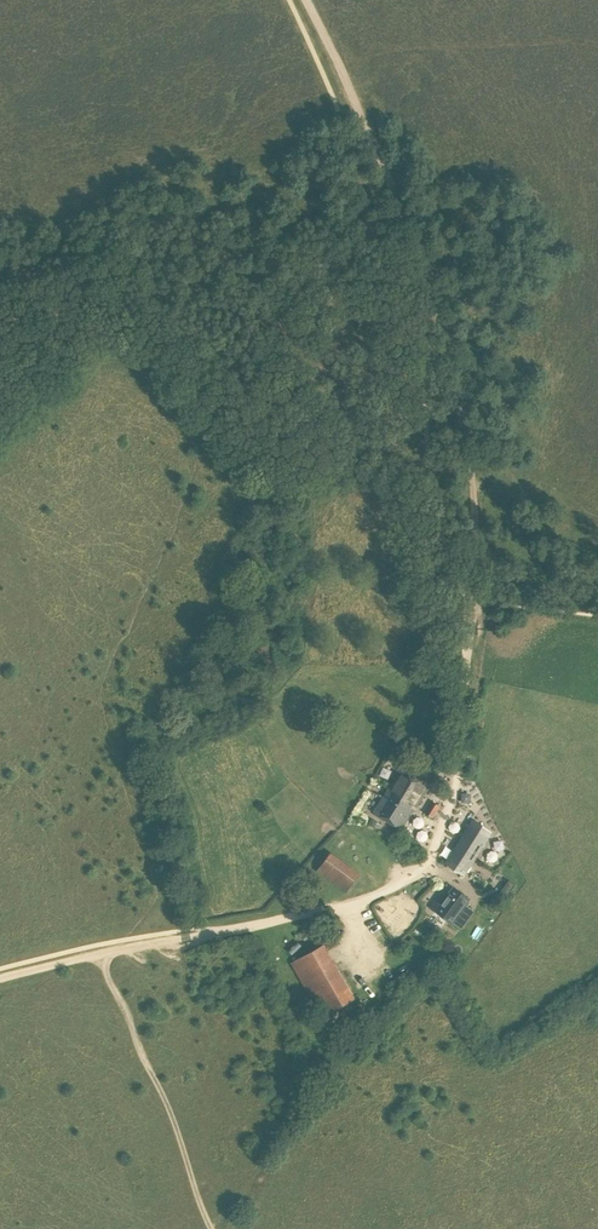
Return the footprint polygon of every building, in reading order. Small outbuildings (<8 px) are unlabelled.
[(392,784),(377,809),(405,825),(416,806),(413,804),(414,801),(419,803),(432,781),(404,764),(392,784)] [(432,801),(424,813),(432,817),(439,806),(432,801)] [(490,832),(472,821),(446,862),(464,874),(490,832)] [(328,845),(314,864),(342,885),(356,866),(328,845)] [(440,897),(435,904),(454,918),(467,928),(480,909),(471,902),(475,897),(472,895),(458,884),(445,901),(440,897)] [(489,902),(495,896),(490,890),(483,896),(489,902)] [(328,944),(292,961),(324,1017),(359,999),(328,944)]
